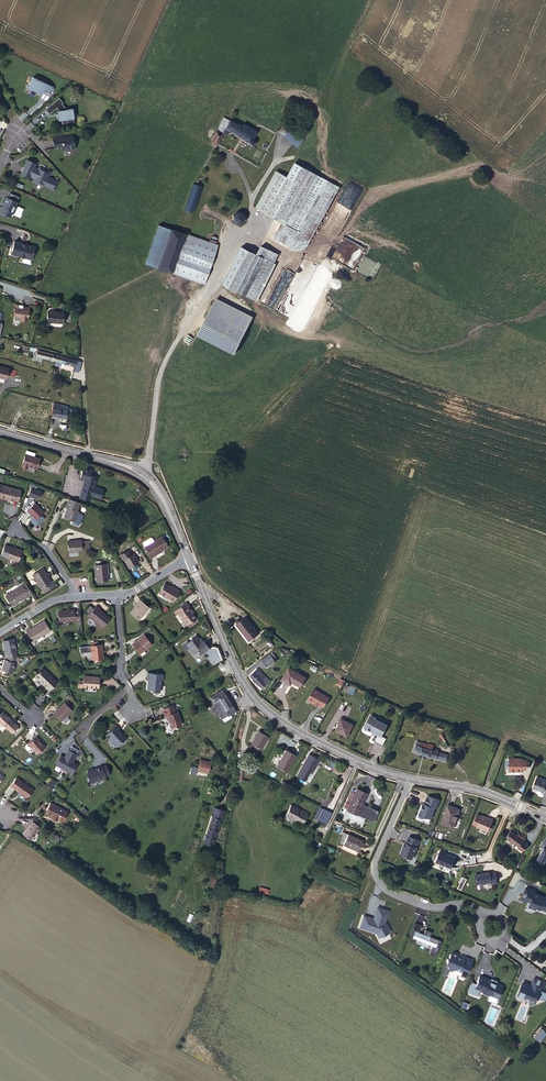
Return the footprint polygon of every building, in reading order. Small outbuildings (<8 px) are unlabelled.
[(48,86),(34,80),(29,91),(42,97),(48,86)] [(73,118),(72,112),(67,112),(62,106),(63,105),(59,101),(46,111),(50,116),(57,110),(59,112),(58,112),(58,115),(56,115),(56,119),(58,119),(58,122),(61,122),(61,126),(68,126),(68,119),(73,118)] [(232,122),(224,119),(219,130),(224,132),(226,129),(244,136),(245,138),(245,139),(245,140),(247,141),(248,141),(250,141),(251,140),(251,137),(251,136),(250,135),(253,125),(241,120),(239,123),(234,120),(232,122)] [(209,126),(218,131),(220,127),(212,122),(209,126)] [(275,137),(280,130),(274,125),(268,132),(275,137)] [(213,141),(218,131),(209,126),(204,136),(213,141)] [(292,141),(280,130),(275,137),(287,147),(292,141)] [(61,140),(53,141),(55,151),(62,150),(63,152),(64,153),(69,152),(70,153),(74,153),(76,152),(74,140),(67,141),(62,142),(61,140)] [(284,229),(280,239),(295,246),(328,176),(287,157),(281,172),(312,187),(294,225),(291,228),(284,229)] [(36,166),(28,163),(22,178),(30,181),(31,180),(36,182),(34,185),(45,189),(51,174),(40,170),(40,172),(35,170),(36,166)] [(312,187),(281,172),(269,167),(251,206),(279,218),(294,225),(312,187)] [(180,209),(186,210),(188,211),(196,182),(189,180),(180,209)] [(2,209),(0,214),(0,217),(5,219),(6,217),(11,219),(13,214),(15,215),(18,209),(16,208),(19,199),(16,197),(15,198),(10,196),(9,200),(7,200),(3,210),(2,209)] [(235,208),(233,208),(232,209),(231,210),(229,211),(228,213),(228,215),(227,217),(227,218),(228,220),(229,221),(231,222),(233,223),(235,222),(237,221),(239,219),(240,216),(240,214),(239,212),(238,210),(237,209),(235,208)] [(183,222),(186,210),(180,209),(177,220),(183,222)] [(271,235),(280,239),(284,229),(291,228),(294,225),(279,218),(271,235)] [(164,238),(167,228),(155,225),(152,234),(164,238)] [(174,256),(181,232),(167,228),(164,238),(160,251),(154,269),(168,272),(174,256)] [(213,242),(181,232),(174,256),(206,264),(213,242)] [(160,251),(164,238),(152,234),(148,247),(160,251)] [(35,254),(15,247),(11,259),(31,266),(35,254)] [(154,269),(160,251),(148,247),(142,265),(154,269)] [(234,289),(231,294),(249,303),(270,256),(252,248),(248,256),(256,260),(251,270),(255,272),(253,278),(248,275),(241,292),(234,289)] [(234,249),(217,285),(234,289),(248,256),(234,249)] [(206,264),(174,256),(168,272),(200,282),(206,264)] [(248,256),(234,289),(241,292),(248,275),(251,270),(256,260),(248,256)] [(234,289),(217,285),(216,288),(231,294),(234,289)] [(247,319),(210,302),(208,305),(246,322),(247,319)] [(230,356),(246,322),(208,305),(192,339),(230,356)] [(21,321),(28,321),(29,307),(23,306),(23,309),(14,309),(13,317),(21,317),(21,321)] [(47,322),(61,323),(62,312),(57,312),(57,314),(52,314),(52,311),(48,311),(47,322)] [(58,365),(60,359),(41,353),(39,360),(58,365)] [(69,361),(60,359),(58,365),(57,369),(63,370),(64,367),(77,370),(75,375),(80,376),(83,365),(69,361)] [(15,374),(6,372),(5,378),(13,380),(15,374)] [(30,409),(52,416),(55,409),(32,403),(30,409)] [(55,409),(52,416),(61,418),(64,409),(56,406),(55,409)] [(26,468),(33,470),(36,461),(31,459),(32,455),(23,452),(18,468),(25,470),(26,468)] [(79,480),(82,482),(83,477),(85,478),(87,470),(83,469),(81,469),(81,470),(80,472),(78,479),(79,480)] [(82,482),(78,494),(88,498),(88,496),(97,499),(100,490),(91,487),(93,480),(85,478),(83,477),(82,482)] [(33,498),(37,487),(30,485),(26,496),(33,498)] [(7,502),(7,501),(11,502),(15,492),(0,488),(0,500),(7,502)] [(88,498),(78,494),(77,499),(86,502),(88,498)] [(73,510),(76,503),(63,498),(61,505),(62,506),(59,516),(70,520),(74,510),(73,510)] [(21,511),(30,519),(37,511),(28,503),(21,511)] [(159,539),(150,544),(147,546),(145,542),(139,546),(148,562),(153,558),(152,558),(165,550),(159,539)] [(75,552),(74,542),(60,543),(60,555),(71,554),(71,552),(75,552)] [(11,562),(15,551),(4,546),(0,555),(0,557),(11,562)] [(134,564),(130,556),(126,558),(123,553),(116,557),(119,562),(121,561),(125,569),(134,564)] [(106,571),(105,566),(93,566),(94,583),(105,583),(105,572),(106,571)] [(41,589),(52,582),(43,568),(32,575),(41,589)] [(19,599),(27,595),(20,584),(0,596),(6,606),(18,598),(19,599)] [(154,596),(168,607),(176,598),(172,594),(171,595),(161,587),(154,596)] [(127,618),(136,624),(146,612),(136,604),(133,608),(134,608),(127,618)] [(85,614),(90,609),(86,605),(81,609),(85,614)] [(93,606),(90,609),(85,614),(84,615),(97,629),(106,620),(96,611),(97,610),(93,606)] [(77,620),(76,610),(54,611),(54,620),(77,620)] [(182,616),(183,615),(180,611),(169,619),(181,636),(191,628),(186,623),(182,616)] [(227,623),(241,640),(250,634),(237,616),(227,623)] [(26,642),(45,631),(38,620),(19,631),(26,642)] [(133,660),(146,650),(139,640),(126,650),(133,660)] [(3,659),(13,659),(11,642),(0,643),(2,655),(4,655),(3,659)] [(183,654),(186,658),(195,651),(192,647),(183,654)] [(92,649),(87,649),(85,649),(86,664),(96,663),(95,649),(92,649)] [(195,651),(186,658),(190,664),(193,663),(197,667),(206,660),(202,655),(200,657),(196,651),(195,651)] [(261,665),(270,660),(266,654),(257,660),(261,665)] [(13,659),(3,659),(3,662),(1,662),(0,666),(0,672),(8,675),(12,666),(11,665),(13,659)] [(275,677),(283,683),(286,679),(294,685),(299,675),(283,665),(275,677)] [(37,668),(31,673),(35,677),(32,680),(43,692),(52,684),(37,668)] [(244,679),(256,691),(262,683),(252,672),(244,679)] [(152,691),(159,692),(161,681),(163,681),(163,675),(146,673),(145,679),(147,679),(146,689),(152,690),(152,691)] [(82,686),(97,688),(98,678),(82,677),(82,686)] [(217,702),(223,698),(219,691),(206,699),(211,706),(217,703),(217,702)] [(298,701),(310,708),(316,698),(304,691),(298,701)] [(232,712),(223,698),(217,702),(217,703),(211,706),(221,723),(229,718),(227,715),(232,712)] [(316,698),(310,708),(314,709),(320,700),(316,698)] [(67,710),(60,704),(59,702),(48,714),(59,725),(61,725),(64,722),(65,721),(64,719),(64,718),(62,717),(68,711),(67,710)] [(62,702),(60,704),(67,710),(68,708),(62,702)] [(169,727),(180,724),(177,712),(175,713),(173,706),(162,709),(164,716),(166,716),(169,727)] [(7,734),(13,727),(0,713),(0,727),(7,734)] [(329,731),(341,736),(346,724),(334,719),(329,731)] [(112,741),(117,746),(125,739),(125,737),(118,730),(119,729),(115,725),(105,735),(108,739),(109,739),(112,742),(112,741)] [(356,738),(366,742),(370,743),(373,735),(360,729),(356,738)] [(243,743),(252,747),(258,735),(249,731),(243,743)] [(441,746),(447,745),(446,734),(439,734),(441,746)] [(22,742),(30,753),(39,746),(30,735),(22,742)] [(370,743),(366,742),(364,748),(371,751),(373,745),(370,743)] [(411,742),(407,750),(429,759),(432,759),(434,753),(435,751),(411,742)] [(268,765),(279,770),(287,753),(276,748),(268,765)] [(65,775),(70,765),(64,762),(66,760),(67,761),(70,756),(62,751),(59,756),(60,756),(58,758),(55,756),(49,765),(65,775)] [(187,761),(202,766),(205,757),(191,752),(187,761)] [(434,753),(432,759),(438,763),(441,756),(434,753)] [(304,765),(307,760),(301,756),(298,760),(304,765)] [(291,780),(294,781),(299,773),(304,765),(298,760),(295,765),(291,772),(288,778),(291,780)] [(311,762),(307,760),(304,765),(299,773),(304,775),(311,762)] [(499,773),(512,773),(511,760),(500,760),(499,773)] [(79,772),(79,774),(82,782),(83,783),(97,777),(101,775),(98,766),(79,772)] [(10,786),(28,797),(33,789),(15,778),(10,786)] [(45,785),(50,790),(56,783),(51,778),(45,785)] [(544,797),(545,791),(545,787),(541,785),(541,783),(530,778),(526,788),(544,797)] [(349,785),(341,806),(351,810),(360,789),(349,785)] [(207,808),(199,834),(208,836),(219,798),(216,797),(217,791),(213,790),(207,808)] [(413,811),(418,813),(419,812),(425,815),(429,804),(430,804),(433,796),(421,792),(418,800),(417,799),(413,811)] [(280,811),(296,820),(301,809),(294,805),(293,807),(288,804),(289,803),(285,800),(280,811)] [(57,819),(61,821),(67,812),(49,802),(44,811),(49,814),(52,816),(51,818),(55,821),(57,819)] [(316,802),(309,818),(313,820),(320,804),(316,802)] [(433,820),(445,825),(451,807),(440,803),(433,820)] [(313,820),(318,822),(326,805),(323,804),(322,805),(320,804),(313,820)] [(465,824),(478,829),(482,816),(469,811),(468,812),(465,811),(462,822),(466,824),(465,824)] [(24,831),(33,837),(40,827),(32,821),(24,831)] [(500,835),(513,845),(520,836),(515,833),(514,834),(511,832),(505,827),(500,835)] [(340,839),(356,844),(359,839),(343,831),(340,839)] [(396,851),(405,855),(413,837),(403,832),(400,839),(399,838),(398,840),(399,841),(398,843),(397,843),(395,849),(396,851)] [(354,848),(356,844),(340,839),(339,841),(354,848)] [(545,853),(545,839),(544,842),(541,840),(537,846),(540,848),(533,859),(540,863),(545,853)] [(438,854),(431,852),(427,862),(442,869),(446,858),(438,854)] [(468,872),(470,885),(491,881),(489,870),(485,870),(484,869),(468,872)] [(522,884),(519,894),(528,897),(527,900),(526,903),(533,906),(534,903),(544,907),(545,901),(545,894),(542,893),(541,894),(531,890),(532,888),(522,884)] [(360,928),(376,934),(378,938),(388,934),(389,932),(387,926),(384,926),(385,924),(384,924),(389,912),(378,908),(374,919),(364,916),(360,928)] [(409,935),(431,944),(428,952),(434,955),(440,940),(430,936),(432,931),(426,929),(424,933),(419,931),(421,925),(415,922),(409,935)] [(507,932),(501,941),(507,945),(512,936),(507,932)] [(460,975),(466,978),(474,959),(466,956),(465,959),(459,956),(458,955),(457,954),(454,953),(452,953),(451,954),(449,958),(448,958),(448,960),(449,961),(448,962),(452,970),(456,968),(462,971),(460,975)] [(489,994),(498,998),(499,993),(499,989),(501,986),(491,980),(491,979),(480,974),(474,987),(483,991),(483,992),(489,995),(489,994)] [(535,1002),(540,991),(541,992),(545,983),(535,978),(531,986),(528,985),(527,983),(523,981),(517,994),(525,998),(525,996),(530,998),(529,1000),(535,1002)] [(541,1042),(545,1034),(545,1031),(540,1027),(534,1038),(541,1042)]
